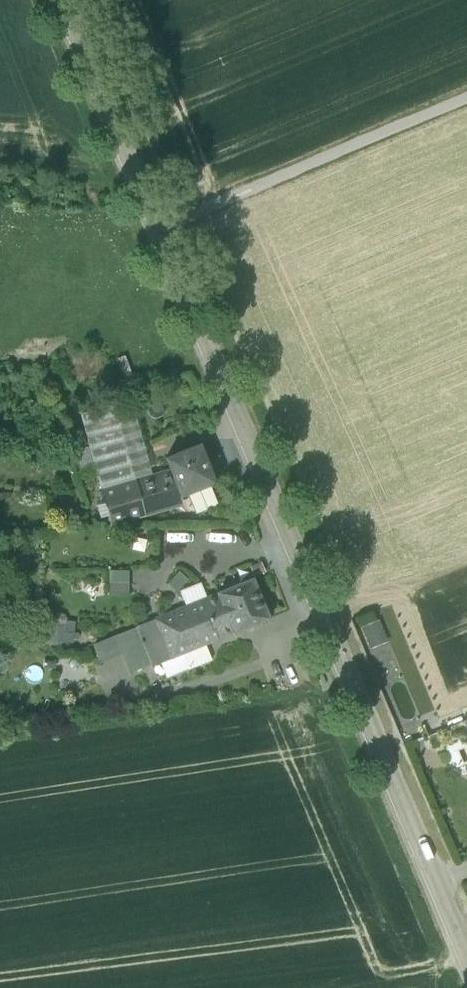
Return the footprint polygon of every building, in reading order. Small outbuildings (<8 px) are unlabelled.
[(137,486),(153,482),(130,400),(114,405),(136,483),(137,486)] [(114,405),(81,414),(103,492),(136,483),(114,405)] [(199,445),(165,459),(172,477),(153,482),(137,486),(136,487),(142,508),(180,497),(180,498),(187,495),(194,512),(198,510),(203,513),(207,511),(209,506),(213,504),(215,499),(210,486),(215,484),(199,445)] [(136,483),(103,492),(111,523),(144,514),(142,508),(136,487),(137,486),(136,483)] [(128,592),(128,570),(108,569),(108,591),(128,592)] [(457,574),(466,599),(466,570),(457,574)] [(453,576),(410,594),(459,711),(460,711),(466,708),(466,609),(453,576)] [(252,579),(170,613),(178,633),(261,599),(252,579)] [(454,713),(406,596),(378,607),(427,724),(454,713)] [(261,599),(178,633),(186,653),(182,654),(188,669),(211,660),(205,645),(269,619),(261,599)] [(375,609),(356,618),(360,626),(379,617),(375,609)] [(170,613),(154,620),(162,639),(178,633),(170,613)] [(154,620),(136,627),(144,647),(162,639),(154,620)] [(368,647),(387,642),(382,620),(363,625),(368,647)] [(178,633),(162,639),(170,659),(182,654),(186,653),(178,633)] [(162,639),(144,647),(152,667),(170,659),(162,639)]
